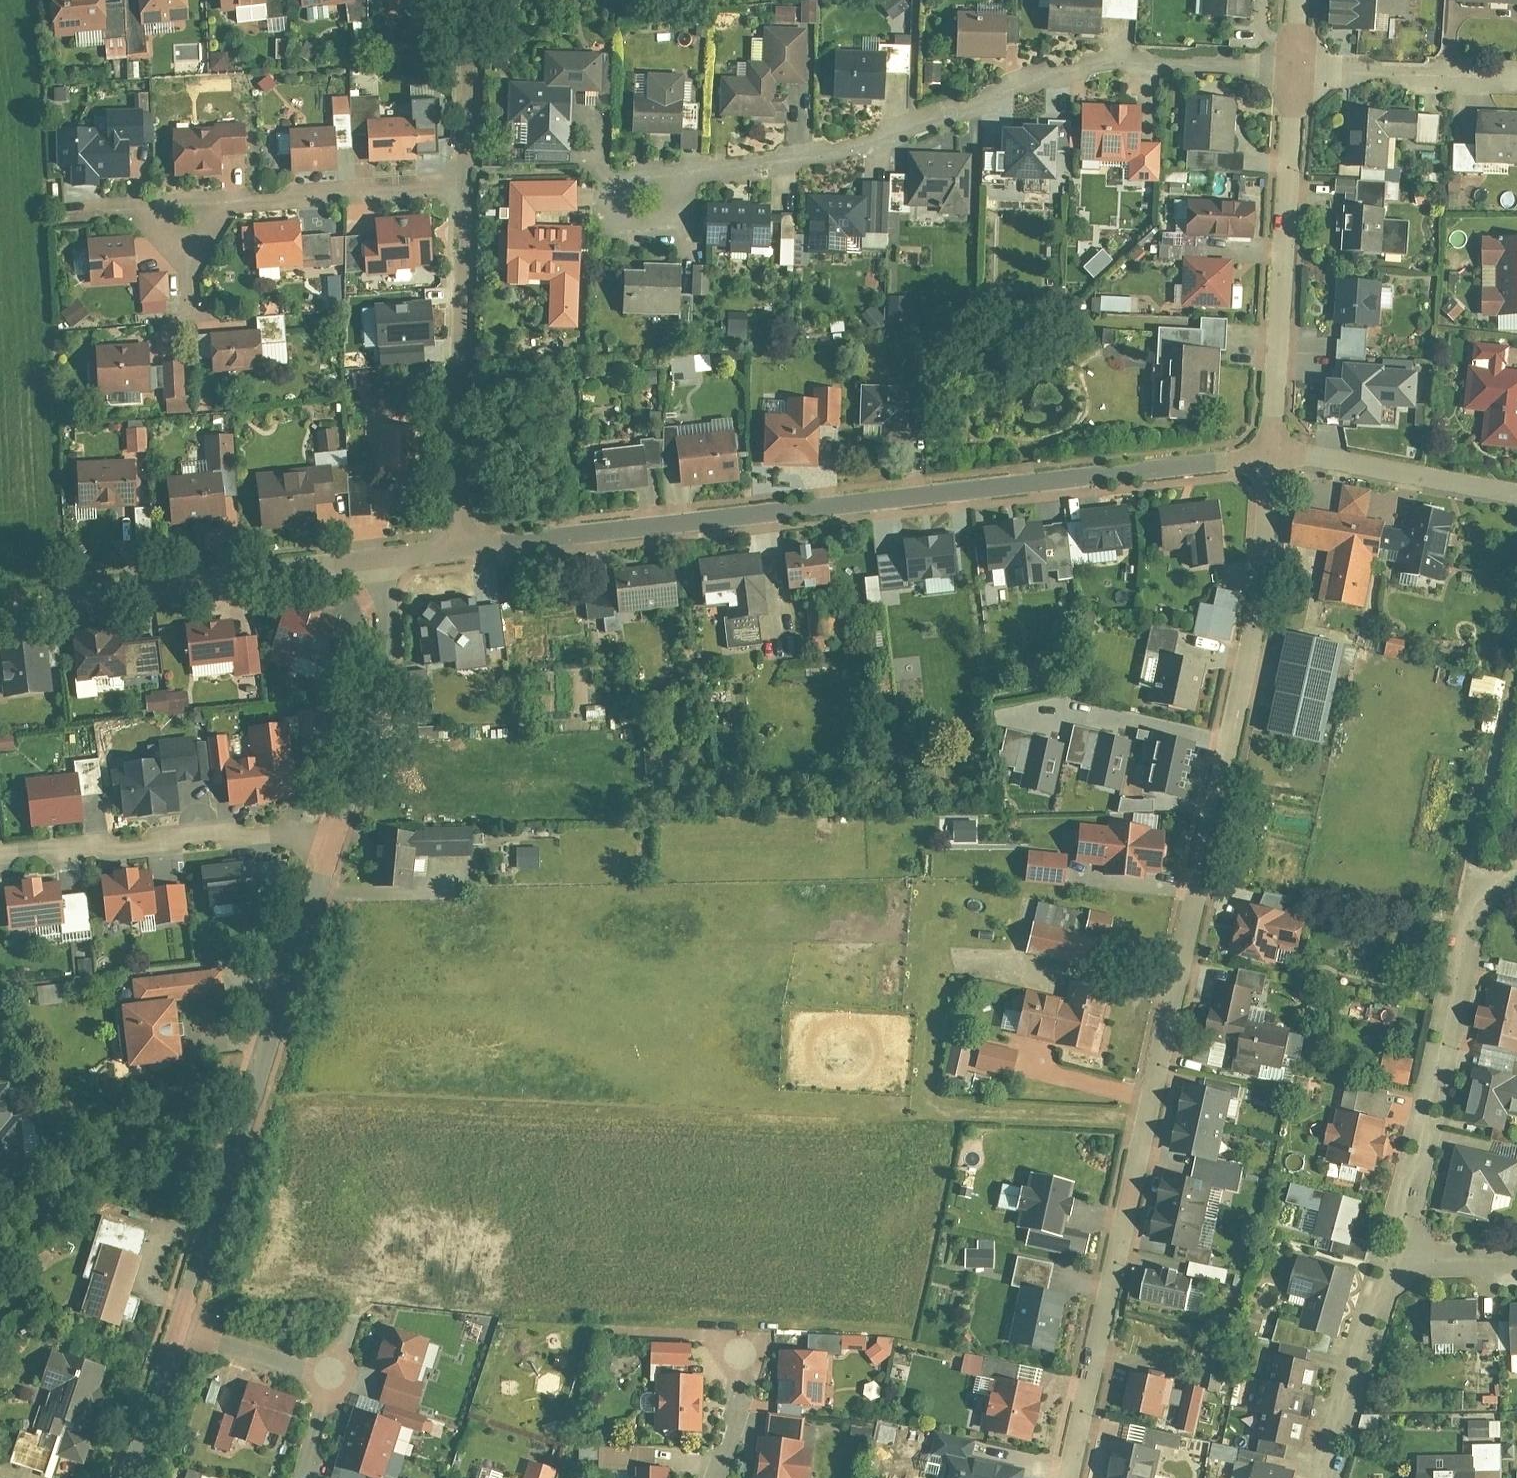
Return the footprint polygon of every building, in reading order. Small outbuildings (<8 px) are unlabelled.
[(59,36),(110,31),(106,0),(56,0),(59,36)] [(130,37),(126,0),(106,0),(110,31),(110,38),(130,37)] [(152,52),(149,24),(147,0),(126,0),(130,37),(131,54),(152,52)] [(191,20),(190,0),(147,0),(149,24),(191,20)] [(226,10),(269,5),(269,0),(225,0),(226,10)] [(269,5),(271,18),(291,16),(291,0),(269,0),(269,5)] [(308,8),(351,4),(358,3),(358,0),(307,0),(308,8)] [(371,0),(358,0),(358,3),(351,4),(353,21),(372,18),(371,0)] [(393,1),(394,9),(434,6),(433,0),(393,0),(393,1)] [(806,24),(822,24),(823,0),(807,0),(806,24)] [(885,2),(895,18),(913,7),(909,0),(888,0),(885,2)] [(1056,32),(1104,34),(1105,16),(1105,0),(1057,0),(1056,32)] [(1105,16),(1141,17),(1142,0),(1105,0),(1105,16)] [(1207,14),(1253,16),(1254,0),(1208,0),(1207,14)] [(1342,33),(1377,34),(1378,16),(1402,17),(1402,0),(1343,0),(1342,33)] [(1008,14),(964,13),(962,57),(1007,59),(1008,40),(1008,14)] [(1008,14),(1008,40),(1024,41),(1025,14),(1008,14)] [(770,28),(769,63),(752,62),(752,77),(725,76),(724,113),(779,115),(779,109),(792,109),(792,94),(779,94),(780,81),(808,81),(809,28),(770,28)] [(108,39),(110,57),(131,55),(131,54),(130,37),(110,38),(108,39)] [(888,54),(888,74),(911,75),(912,46),(888,45),(888,54)] [(605,52),(550,52),(550,87),(572,88),(604,88),(605,52)] [(888,54),(841,53),(840,99),(887,100),(888,74),(888,54)] [(946,63),(929,62),(928,83),(945,83),(946,63)] [(638,98),(638,133),(684,133),(685,75),(652,75),(652,98),(638,98)] [(511,87),(510,147),(571,148),(572,88),(550,87),(511,87)] [(122,95),(123,116),(109,116),(110,135),(96,135),(98,181),(128,180),(127,148),(154,147),(153,115),(142,115),(141,94),(122,95)] [(374,98),(351,99),(353,138),(371,137),(370,125),(375,125),(374,98)] [(1239,100),(1194,98),(1190,167),(1246,170),(1246,154),(1236,153),(1239,100)] [(1074,100),(1055,99),(1054,126),(1059,126),(1073,126),(1074,100)] [(420,158),(440,157),(438,124),(441,123),(440,102),(412,104),(413,123),(418,122),(420,158)] [(1135,163),(1143,163),(1144,143),(1145,106),(1086,105),(1086,127),(1085,145),(1085,161),(1135,163)] [(1436,115),(1351,110),(1348,170),(1388,173),(1389,145),(1434,148),(1436,115)] [(1477,114),(1474,163),(1516,165),(1516,117),(1477,114)] [(375,125),(370,125),(371,137),(372,161),(420,158),(418,122),(413,123),(375,125)] [(1054,126),(1011,124),(1009,178),(1057,179),(1058,145),(1059,126),(1054,126)] [(1058,145),(1073,145),(1073,126),(1059,126),(1058,145)] [(1073,126),(1073,145),(1085,145),(1086,127),(1073,126)] [(225,153),(249,152),(248,127),(223,128),(225,153)] [(223,128),(176,131),(179,176),(226,173),(225,153),(223,128)] [(338,128),(295,131),(297,171),(340,169),(338,128)] [(96,135),(96,133),(60,133),(61,167),(73,167),(74,188),(97,187),(96,135)] [(1135,163),(1134,179),(1164,180),(1165,143),(1144,143),(1143,163),(1135,163)] [(974,218),(976,156),(912,154),(912,175),(911,205),(944,206),(943,217),(974,218)] [(911,205),(912,175),(892,174),(892,183),(891,211),(910,212),(911,205)] [(583,183),(515,182),(514,211),(541,211),(583,211),(583,183)] [(891,211),(892,183),(866,182),(866,197),(865,233),(890,234),(891,211)] [(866,197),(815,195),(813,252),(847,254),(848,232),(865,233),(866,197)] [(1387,198),(1347,196),(1343,253),(1410,257),(1412,220),(1386,218),(1387,198)] [(1260,203),(1194,200),(1192,234),(1258,238),(1260,203)] [(774,203),(713,203),(713,246),(735,246),(735,253),(757,253),(757,246),(774,246),(774,203)] [(541,226),(541,211),(514,211),(514,233),(503,233),(502,271),(513,271),(513,287),(530,287),(530,283),(552,283),(551,328),(582,328),(583,226),(541,226)] [(793,266),(791,215),(778,216),(780,267),(793,266)] [(416,266),(436,264),(432,216),(412,218),(416,266)] [(369,276),(417,272),(416,266),(412,218),(380,220),(382,241),(366,243),(368,269),(369,276)] [(302,221),(259,225),(261,249),(263,269),(306,265),(304,236),(302,221)] [(248,251),(261,249),(259,225),(246,226),(248,251)] [(334,233),(304,236),(306,265),(337,262),(335,239),(334,233)] [(1180,260),(1180,233),(1160,233),(1160,260),(1180,260)] [(136,234),(91,238),(95,284),(140,281),(136,234)] [(347,237),(349,261),(350,270),(368,269),(366,243),(365,236),(347,237)] [(347,237),(335,239),(337,262),(349,261),(347,237)] [(1485,242),(1485,316),(1516,316),(1516,242),(1485,242)] [(1236,260),(1188,258),(1185,305),(1233,308),(1236,260)] [(628,270),(627,313),(683,313),(683,294),(683,264),(650,264),(650,270),(628,270)] [(711,294),(711,266),(698,266),(698,294),(711,294)] [(171,272),(144,274),(146,303),(173,302),(171,272)] [(339,276),(328,277),(330,299),(340,299),(339,276)] [(1388,284),(1342,281),(1339,338),(1385,340),(1388,284)] [(683,321),(698,321),(698,294),(683,294),(683,313),(683,321)] [(912,297),(895,296),(895,319),(912,319),(912,297)] [(1099,312),(1129,312),(1130,298),(1100,297),(1099,312)] [(61,310),(66,325),(86,318),(80,303),(61,310)] [(378,349),(434,345),(432,306),(414,307),(414,304),(392,306),(392,309),(378,310),(379,328),(376,328),(378,349)] [(1230,350),(1231,319),(1204,318),(1204,329),(1163,328),(1162,348),(1224,350),(1230,350)] [(727,321),(725,331),(745,334),(746,323),(727,321)] [(261,330),(215,333),(218,373),(264,370),(261,330)] [(151,344),(103,347),(106,393),(154,390),(152,366),(151,344)] [(1224,350),(1162,348),(1162,363),(1169,363),(1168,379),(1158,379),(1157,419),(1209,420),(1210,373),(1223,373),(1224,350)] [(1480,352),(1472,408),(1488,411),(1484,444),(1516,448),(1516,375),(1508,373),(1511,356),(1480,352)] [(693,355),(669,357),(670,381),(694,380),(693,355)] [(168,398),(188,397),(185,364),(166,366),(168,389),(168,398)] [(1420,370),(1345,365),(1341,421),(1417,425),(1420,370)] [(166,366),(152,366),(154,390),(168,389),(166,366)] [(382,371),(361,372),(363,401),(383,400),(382,371)] [(921,387),(866,386),(865,424),(891,425),(890,442),(920,443),(921,387)] [(844,426),(845,389),(822,389),(821,400),(821,426),(844,426)] [(145,403),(145,392),(111,394),(111,405),(145,403)] [(769,413),(768,464),(820,465),(821,426),(821,400),(792,399),(791,413),(769,413)] [(421,426),(384,426),(384,469),(421,470),(421,426)] [(682,427),(666,429),(668,439),(671,465),(686,463),(683,439),(682,427)] [(150,428),(131,429),(133,452),(152,451),(150,428)] [(738,432),(683,439),(686,463),(689,486),(744,479),(738,432)] [(238,471),(236,437),(210,439),(212,472),(238,471)] [(668,439),(648,442),(649,446),(651,467),(671,465),(668,439)] [(597,453),(602,492),(654,485),(651,467),(649,446),(597,453)] [(136,459),(80,463),(83,509),(139,506),(136,459)] [(335,474),(337,496),(353,495),(351,466),(334,467),(335,474)] [(313,476),(316,511),(338,510),(337,496),(335,474),(313,476)] [(313,476),(261,480),(265,528),(317,524),(316,511),(313,476)] [(224,477),(171,480),(174,521),(227,517),(224,477)] [(1230,565),(1223,500),(1163,506),(1168,551),(1197,547),(1199,568),(1230,565)] [(1136,548),(1131,505),(1084,510),(1085,522),(1088,553),(1091,553),(1136,548)] [(134,541),(148,541),(147,508),(133,509),(134,541)] [(1384,525),(1301,509),(1295,542),(1332,549),(1324,596),(1369,605),(1384,525)] [(1401,583),(1440,589),(1452,516),(1413,510),(1401,583)] [(1054,584),(1053,572),(1048,526),(1047,521),(990,526),(995,570),(1011,569),(1013,588),(1038,586),(1054,584)] [(1088,553),(1085,522),(1071,523),(1075,566),(1093,564),(1091,553),(1088,553)] [(1075,566),(1071,523),(1048,526),(1053,572),(1062,571),(1063,580),(1076,579),(1075,566)] [(945,548),(943,536),(903,540),(907,575),(947,571),(945,548)] [(961,547),(945,548),(947,571),(948,584),(965,582),(961,547)] [(835,586),(832,549),(791,553),(795,590),(835,586)] [(771,615),(764,552),(707,559),(711,596),(730,594),(733,619),(771,615)] [(624,613),(684,607),(679,561),(620,567),(621,583),(624,613)] [(912,630),(907,575),(885,578),(887,604),(890,633),(912,630)] [(887,604),(885,578),(869,579),(871,605),(887,604)] [(624,613),(621,583),(589,586),(593,619),(625,616),(624,613)] [(1198,634),(1235,642),(1244,594),(1221,589),(1217,606),(1205,603),(1198,634)] [(483,608),(481,593),(440,597),(417,619),(422,667),(465,663),(463,636),(485,634),(483,608)] [(810,607),(813,638),(842,635),(838,604),(810,607)] [(519,605),(483,608),(485,634),(486,645),(522,642),(519,605)] [(287,608),(271,655),(319,670),(334,623),(287,608)] [(72,626),(76,687),(124,684),(120,623),(72,626)] [(1163,655),(1179,658),(1184,631),(1156,625),(1150,652),(1163,655)] [(185,631),(188,671),(235,667),(232,628),(185,631)] [(1349,651),(1292,638),(1269,736),(1326,749),(1349,651)] [(259,679),(256,641),(233,643),(236,681),(259,679)] [(50,698),(46,654),(0,658),(0,684),(2,702),(50,698)] [(1153,703),(1200,713),(1210,664),(1179,658),(1163,655),(1153,703)] [(555,673),(557,704),(579,703),(577,672),(555,673)] [(1501,705),(1507,682),(1474,673),(1468,697),(1501,705)] [(186,696),(147,699),(148,714),(187,712),(186,696)] [(315,717),(296,718),(298,740),(316,738),(315,717)] [(292,761),(290,761),(287,730),(248,733),(251,764),(229,766),(232,813),(296,807),(292,761)] [(1091,785),(1119,791),(1129,743),(1101,737),(1100,740),(1089,737),(1081,770),(1094,772),(1091,785)] [(1147,791),(1182,799),(1194,745),(1159,738),(1147,791)] [(1024,788),(1052,794),(1062,747),(1034,740),(1033,743),(1022,740),(1014,773),(1027,776),(1024,788)] [(226,743),(206,744),(209,789),(230,787),(226,743)] [(193,746),(156,747),(158,778),(195,776),(193,746)] [(105,791),(101,758),(78,761),(80,774),(82,794),(105,791)] [(80,774),(29,780),(34,823),(85,817),(82,794),(80,774)] [(174,778),(110,781),(112,819),(176,816),(174,778)] [(1084,821),(1079,860),(1109,864),(1108,872),(1148,876),(1149,868),(1165,870),(1169,831),(1154,830),(1154,824),(1114,820),(1113,825),(1084,821)] [(952,843),(973,842),(973,821),(952,821),(952,843)] [(422,832),(420,853),(476,853),(476,825),(419,825),(420,832),(422,832)] [(383,828),(376,883),(415,888),(420,853),(422,832),(420,832),(383,828)] [(504,856),(520,856),(519,838),(503,838),(504,856)] [(1031,881),(1069,884),(1072,854),(1034,850),(1031,881)] [(278,894),(277,867),(251,869),(253,896),(278,894)] [(251,869),(205,872),(208,916),(254,912),(251,869)] [(151,878),(100,882),(103,922),(155,918),(151,878)] [(59,891),(2,895),(5,937),(62,933),(59,891)] [(187,929),(183,891),(153,894),(157,932),(187,929)] [(88,934),(85,901),(61,903),(64,936),(88,934)] [(1303,918),(1241,904),(1230,951),(1276,962),(1280,945),(1296,949),(1303,918)] [(1058,924),(1089,932),(1093,912),(1062,905),(1058,924)] [(1089,932),(1114,937),(1119,913),(1094,908),(1093,912),(1089,932)] [(1038,920),(1031,952),(1113,971),(1120,939),(1114,937),(1089,932),(1058,924),(1038,920)] [(220,975),(132,984),(135,1012),(223,1003),(220,975)] [(1020,1034),(1103,1053),(1118,988),(1074,977),(1069,998),(1030,989),(1020,1034)] [(1500,980),(1486,1039),(1516,1047),(1516,984),(1500,980)] [(1258,991),(1220,982),(1204,1047),(1281,1066),(1289,1034),(1250,1025),(1258,991)] [(61,1003),(60,984),(36,986),(38,1005),(61,1003)] [(180,1071),(173,1008),(113,1015),(120,1077),(180,1071)] [(1015,1076),(1022,1049),(987,1040),(980,1066),(1015,1076)] [(949,1075),(968,1080),(975,1048),(956,1044),(949,1075)] [(1382,1054),(1379,1080),(1410,1084),(1413,1058),(1382,1054)] [(1481,1070),(1468,1125),(1516,1137),(1516,1078),(1481,1070)] [(1232,1095),(1187,1085),(1170,1158),(1215,1168),(1232,1095)] [(0,1092),(0,1126),(9,1126),(6,1091),(0,1092)] [(1392,1124),(1342,1112),(1328,1167),(1379,1179),(1392,1124)] [(0,1127),(0,1177),(21,1175),(18,1125),(0,1127)] [(1457,1151),(1442,1213),(1492,1225),(1499,1196),(1512,1199),(1516,1179),(1516,1165),(1457,1151)] [(1080,1184),(1033,1173),(1020,1226),(1067,1238),(1080,1184)] [(1215,1190),(1164,1178),(1149,1238),(1201,1251),(1215,1190)] [(1367,1207),(1320,1196),(1310,1238),(1357,1249),(1367,1207)] [(150,1249),(108,1238),(87,1318),(129,1329),(150,1249)] [(963,1248),(963,1269),(993,1269),(993,1240),(977,1240),(977,1248),(963,1248)] [(1354,1269),(1308,1258),(1292,1325),(1339,1336),(1354,1269)] [(1015,1260),(1015,1275),(1046,1275),(1047,1261),(1015,1260)] [(1224,1284),(1227,1272),(1189,1262),(1186,1275),(1224,1284)] [(1190,1281),(1147,1271),(1138,1307),(1182,1317),(1190,1281)] [(1066,1302),(1023,1292),(1012,1341),(1055,1351),(1066,1302)] [(1476,1298),(1431,1301),(1434,1349),(1479,1346),(1476,1298)] [(864,1351),(865,1337),(839,1334),(838,1349),(864,1351)] [(424,1349),(384,1337),(373,1373),(388,1379),(412,1387),(424,1349)] [(687,1349),(653,1349),(653,1370),(687,1370),(687,1349)] [(979,1377),(984,1358),(964,1353),(959,1372),(979,1377)] [(101,1379),(105,1366),(64,1355),(62,1364),(52,1399),(42,1435),(83,1446),(101,1379)] [(1317,1369),(1267,1358),(1246,1444),(1296,1456),(1317,1369)] [(52,1399),(62,1364),(45,1359),(35,1394),(52,1399)] [(823,1361),(782,1359),(780,1407),(822,1409),(823,1361)] [(1050,1387),(998,1375),(987,1425),(1038,1438),(1050,1387)] [(1177,1386),(1133,1376),(1125,1412),(1168,1423),(1177,1386)] [(412,1387),(388,1379),(379,1405),(412,1415),(420,1389),(412,1387)] [(697,1386),(659,1385),(658,1433),(696,1434),(697,1386)] [(1190,1386),(1178,1430),(1194,1434),(1206,1390),(1190,1386)] [(292,1404),(249,1390),(233,1440),(259,1448),(264,1430),(282,1436),(292,1404)] [(356,1417),(339,1470),(363,1477),(379,1477),(395,1430),(356,1417)] [(1468,1438),(1500,1438),(1501,1421),(1468,1421),(1468,1438)] [(762,1443),(759,1477),(807,1477),(809,1456),(802,1455),(803,1446),(762,1443)] [(1481,1477),(1504,1477),(1503,1446),(1480,1447),(1481,1473),(1481,1477)] [(1122,1449),(1115,1477),(1159,1477),(1164,1459),(1122,1449)] [(955,1452),(949,1477),(1030,1477),(1032,1470),(955,1452)] [(1251,1459),(1246,1477),(1299,1477),(1300,1471),(1251,1459)] [(1416,1461),(1416,1477),(1481,1477),(1481,1473),(1450,1474),(1450,1460),(1416,1461)] [(525,1477),(554,1477),(555,1475),(528,1466),(525,1477)]
